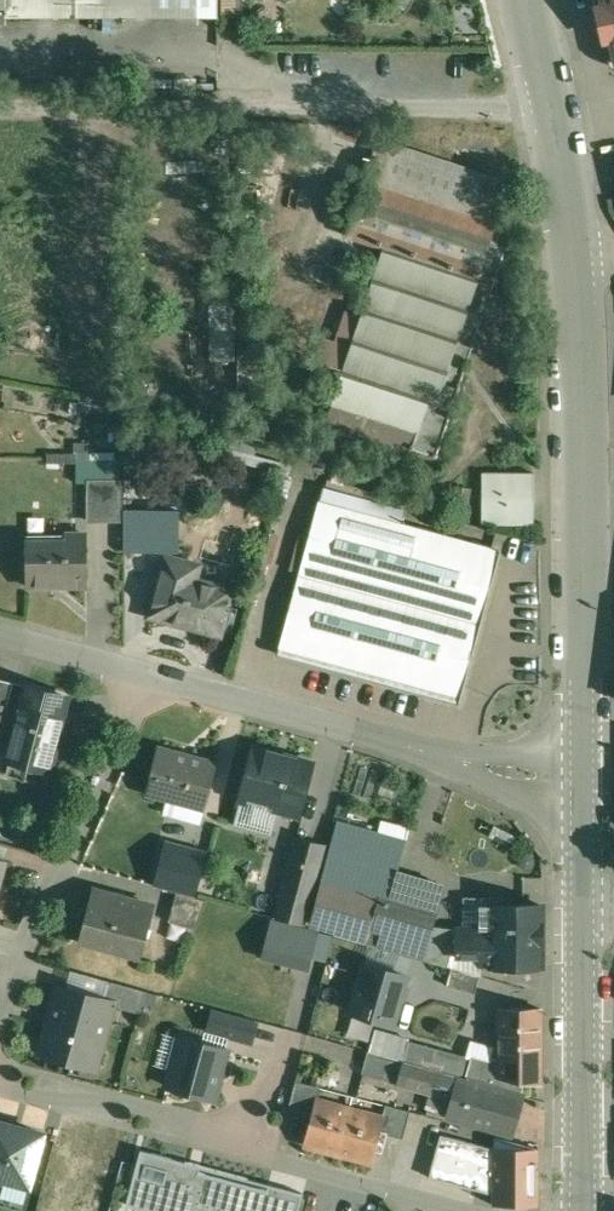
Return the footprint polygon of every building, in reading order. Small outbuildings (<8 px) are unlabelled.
[(5,16),(151,16),(218,16),(218,0),(6,0),(5,16)] [(222,16),(242,17),(242,0),(222,0),(222,16)] [(609,64),(613,67),(613,0),(594,0),(609,64)] [(510,181),(378,138),(365,180),(497,223),(510,181)] [(497,223),(365,180),(339,260),(362,268),(357,284),(370,288),(360,317),(345,311),(338,332),(354,337),(350,347),(337,388),(332,404),(333,404),(323,434),(433,467),(507,243),(507,242),(511,229),(511,230),(512,227),(497,223)] [(212,280),(212,360),(238,360),(238,280),(212,280)] [(258,293),(239,293),(239,355),(258,355),(258,293)] [(325,339),(312,379),(337,388),(350,347),(325,339)] [(146,450),(127,450),(127,498),(146,498),(146,450)] [(534,473),(483,473),(483,489),(473,489),(473,501),(483,501),(483,523),(533,523),(534,473)] [(123,478),(87,478),(87,519),(121,518),(121,521),(123,520),(123,505),(123,478)] [(470,490),(456,485),(450,513),(464,521),(470,490)] [(494,548),(319,500),(279,647),(455,695),(494,548)] [(162,516),(123,505),(123,520),(123,546),(152,554),(162,516)] [(66,534),(66,539),(27,540),(27,585),(87,584),(87,533),(66,534)] [(194,564),(165,556),(150,614),(220,633),(232,589),(191,578),(194,564)] [(0,678),(0,703),(8,705),(14,682),(0,678)] [(68,696),(28,686),(8,760),(50,771),(56,749),(54,748),(68,696)] [(217,761),(159,746),(146,792),(169,798),(170,795),(205,804),(204,808),(205,808),(217,761)] [(288,756),(257,748),(257,747),(256,747),(242,798),(244,798),(245,793),(279,802),(278,807),(298,813),(311,761),(288,755),(288,756)] [(402,841),(336,824),(329,853),(321,884),(385,901),(389,902),(398,871),(395,870),(403,841),(402,840),(402,841)] [(191,833),(181,872),(171,869),(166,888),(178,891),(195,896),(210,838),(191,833)] [(327,844),(297,836),(281,894),(311,902),(327,844)] [(385,901),(321,884),(311,922),(368,938),(366,943),(423,959),(432,926),(383,912),(385,901)] [(115,894),(94,888),(79,941),(140,957),(148,929),(144,928),(150,906),(114,896),(115,894)] [(195,896),(178,891),(169,921),(196,928),(207,899),(195,896)] [(541,905),(492,905),(492,929),(473,929),(457,929),(457,949),(457,952),(457,955),(482,955),(482,964),(492,964),(492,965),(495,965),(495,962),(513,963),(513,965),(541,966),(541,940),(538,940),(538,907),(541,907),(541,905)] [(492,905),(473,905),(473,929),(492,929),(492,905)] [(349,1010),(394,1023),(407,976),(363,963),(349,1010)] [(479,975),(452,967),(442,1003),(470,1011),(479,975)] [(146,990),(109,980),(105,994),(120,998),(118,1006),(140,1012),(146,990)] [(114,1001),(58,985),(40,1053),(95,1068),(114,1001)] [(541,1008),(500,1008),(500,1060),(493,1060),(492,1063),(472,1057),(465,1078),(522,1094),(524,1081),(536,1083),(540,1083),(540,1064),(541,1008)] [(256,1020),(214,1009),(209,1030),(251,1041),(256,1020)] [(408,1040),(375,1031),(370,1051),(403,1061),(408,1040)] [(226,1049),(185,1038),(179,1063),(173,1067),(168,1085),(213,1098),(226,1049)] [(472,1057),(408,1040),(403,1061),(404,1061),(465,1078),(472,1057)] [(370,1051),(369,1051),(364,1071),(398,1081),(404,1061),(370,1051)] [(465,1078),(404,1061),(398,1081),(397,1083),(432,1093),(454,1099),(449,1116),(511,1134),(522,1094),(465,1078)] [(321,1086),(296,1080),(289,1107),(312,1113),(316,1100),(317,1100),(321,1086)] [(454,1099),(432,1093),(428,1108),(449,1116),(454,1099)] [(317,1100),(316,1100),(312,1113),(304,1142),(338,1152),(350,1109),(317,1100)] [(411,1110),(386,1104),(383,1117),(384,1118),(380,1132),(403,1138),(411,1110)] [(383,1117),(350,1109),(338,1152),(372,1161),(380,1132),(384,1118),(383,1117)] [(0,1122),(0,1184),(3,1185),(4,1178),(28,1185),(42,1133),(0,1122)] [(450,1140),(434,1135),(426,1163),(442,1168),(443,1168),(450,1140)] [(485,1150),(450,1140),(443,1168),(442,1168),(439,1180),(494,1195),(494,1171),(480,1168),(485,1150)] [(539,1146),(494,1146),(494,1171),(494,1195),(494,1204),(539,1205),(539,1146)] [(267,1189),(199,1171),(198,1175),(175,1169),(177,1159),(140,1149),(125,1204),(151,1210),(163,1210),(166,1199),(189,1205),(188,1210),(261,1210),(267,1189)]
